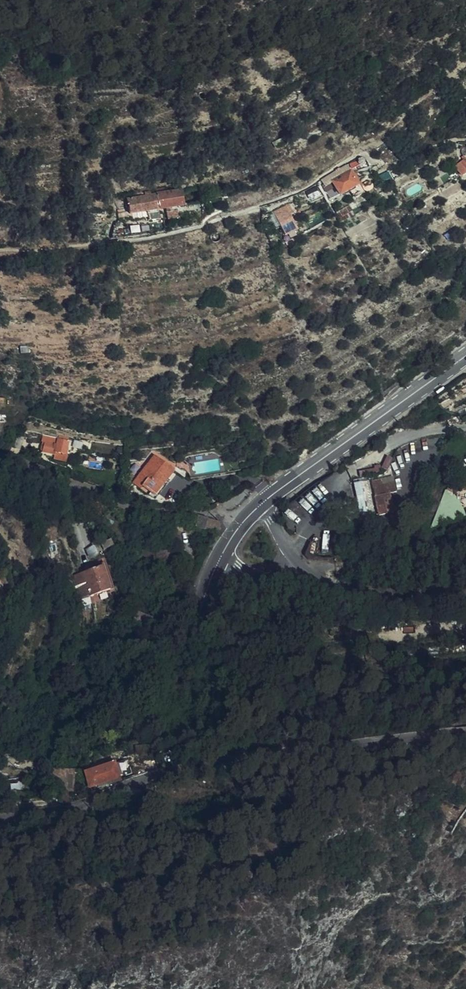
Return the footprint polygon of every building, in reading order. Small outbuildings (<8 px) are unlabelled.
[(366,164),(367,160),(365,158),(362,157),(360,158),(359,160),(359,162),(360,164),(363,165),(366,164)] [(358,185),(351,172),(333,183),(341,195),(350,190),(358,185)] [(358,185),(350,190),(355,198),(364,193),(363,190),(364,189),(366,190),(367,191),(370,191),(372,190),(373,190),(374,188),(374,187),(374,184),(373,183),(371,182),(368,181),(365,183),(364,185),(361,186),(360,184),(358,185)] [(325,186),(331,199),(338,195),(332,182),(325,186)] [(166,192),(165,188),(155,190),(156,194),(158,208),(165,208),(166,211),(176,209),(175,206),(182,204),(179,189),(166,192)] [(319,194),(315,188),(306,193),(310,199),(319,194)] [(129,207),(118,209),(119,222),(131,219),(130,213),(148,210),(150,221),(163,218),(162,215),(160,215),(158,208),(156,194),(150,195),(149,192),(144,193),(144,195),(127,199),(129,207)] [(127,199),(115,201),(118,209),(129,207),(127,199)] [(289,205),(272,213),(283,236),(296,230),(289,214),(292,212),(289,205)] [(348,205),(336,212),(340,218),(352,211),(348,205)] [(177,218),(176,209),(166,211),(167,219),(177,218)] [(66,454),(69,440),(44,435),(43,441),(46,442),(44,451),(57,454),(57,452),(66,454)] [(156,495),(176,466),(156,452),(134,483),(142,489),(144,486),(156,495)] [(390,469),(394,457),(386,455),(382,466),(390,469)] [(379,486),(377,481),(370,483),(380,516),(394,512),(389,493),(395,491),(393,483),(379,486)] [(461,519),(465,509),(465,500),(446,491),(433,520),(444,525),(449,513),(461,519)] [(101,514),(106,504),(87,497),(83,505),(101,514)] [(207,519),(198,518),(196,528),(205,530),(207,519)] [(214,521),(207,519),(205,530),(212,532),(212,530),(214,521)] [(44,569),(51,567),(45,545),(41,546),(41,542),(37,543),(44,569)] [(155,567),(156,578),(172,576),(169,549),(153,551),(155,567)] [(105,565),(82,572),(90,595),(97,593),(110,590),(106,575),(107,575),(105,565)] [(155,578),(156,578),(155,567),(146,568),(149,583),(156,582),(155,578)] [(87,596),(81,572),(73,575),(79,598),(87,596)] [(90,595),(82,572),(81,572),(87,596),(90,595)] [(106,575),(110,590),(115,588),(111,574),(107,575),(106,575)] [(165,630),(166,622),(156,619),(155,628),(165,630)] [(135,752),(153,755),(154,748),(136,745),(135,752)] [(90,780),(93,785),(112,776),(110,771),(115,769),(112,763),(83,776),(86,782),(90,780)] [(61,793),(63,803),(69,802),(67,792),(61,793)]
